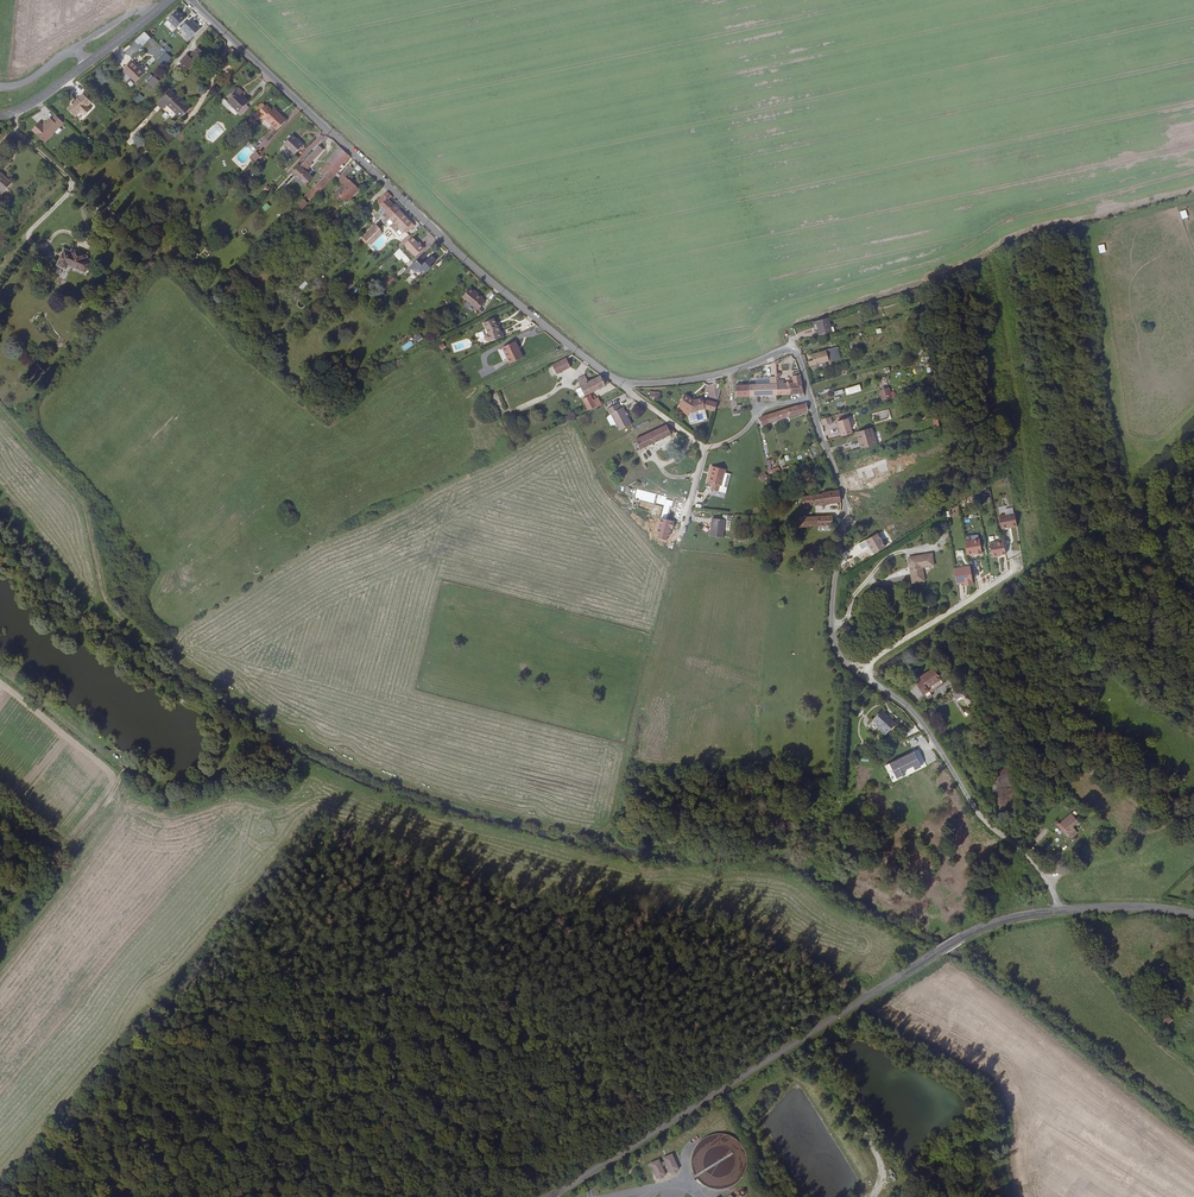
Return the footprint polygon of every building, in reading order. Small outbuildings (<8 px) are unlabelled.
[(187,19),(179,10),(169,20),(178,28),(187,19)] [(193,20),(184,29),(193,38),(202,29),(193,20)] [(183,62),(191,70),(208,54),(201,47),(191,56),(190,55),(183,62)] [(165,52),(158,62),(165,66),(171,56),(165,52)] [(126,71),(137,82),(146,73),(134,62),(126,71)] [(160,81),(156,76),(148,84),(152,89),(160,81)] [(194,109),(173,89),(160,103),(166,108),(170,104),(184,118),(194,109)] [(231,95),(234,98),(230,102),(234,106),(242,114),(252,103),(243,95),(245,93),(241,89),(236,90),(231,95)] [(83,98),(82,97),(71,108),(79,116),(83,112),(87,111),(89,113),(94,108),(91,105),(95,100),(87,92),(83,98)] [(139,93),(133,100),(138,103),(143,97),(139,93)] [(226,104),(231,109),(234,106),(230,102),(227,99),(226,101),(225,102),(226,104)] [(273,112),(267,107),(259,115),(262,119),(266,119),(278,132),(289,122),(283,116),(281,118),(274,111),(273,112)] [(46,142),(66,122),(58,115),(54,119),(52,118),(45,125),(41,121),(34,129),(46,142)] [(299,139),(294,134),(284,144),(295,155),(304,145),(298,140),(299,139)] [(257,146),(261,150),(268,143),(263,139),(257,146)] [(309,167),(324,151),(319,147),(283,184),(287,188),(297,177),(306,186),(314,178),(307,171),(310,168),(309,167)] [(342,148),(335,154),(337,156),(341,160),(348,153),(342,148)] [(257,151),(251,157),(255,161),(261,156),(257,151)] [(338,169),(351,156),(348,153),(341,160),(331,170),(336,176),(340,171),(338,169)] [(337,156),(334,160),(332,158),(328,162),(330,163),(321,174),(324,177),(326,176),(331,170),(341,160),(337,156)] [(253,163),(242,168),(245,174),(256,168),(253,163)] [(0,169),(0,187),(6,193),(15,183),(0,169)] [(331,181),(336,176),(331,170),(326,176),(331,181)] [(361,190),(344,175),(338,181),(344,186),(335,196),(340,200),(341,198),(348,204),(361,190)] [(331,181),(326,176),(324,177),(321,180),(324,184),(326,186),(331,181)] [(319,190),(324,184),(321,180),(316,186),(319,190)] [(317,194),(320,191),(319,190),(316,186),(303,200),(309,205),(313,201),(312,200),(317,194)] [(389,199),(392,196),(387,192),(377,202),(387,212),(395,205),(389,199)] [(261,207),(265,212),(271,206),(267,202),(261,207)] [(395,205),(387,212),(381,218),(384,221),(384,222),(387,225),(388,224),(401,211),(395,205)] [(357,227),(372,211),(369,208),(353,224),(357,227)] [(408,234),(416,226),(401,211),(388,224),(402,237),(406,232),(408,234)] [(364,244),(366,246),(368,243),(380,232),(383,229),(380,225),(363,240),(366,243),(364,244)] [(371,247),(383,235),(380,232),(368,243),(371,247)] [(411,239),(409,237),(402,243),(404,245),(411,239)] [(413,237),(411,239),(404,245),(416,258),(427,248),(422,244),(420,245),(413,237)] [(400,248),(393,254),(399,260),(401,259),(405,264),(410,259),(400,248)] [(71,253),(66,251),(60,266),(69,270),(70,266),(87,274),(91,262),(87,260),(88,259),(72,251),(71,253)] [(199,255),(196,251),(190,256),(196,263),(200,259),(197,257),(199,255)] [(343,263),(347,258),(344,255),(330,269),(333,272),(336,269),(335,267),(338,264),(339,264),(342,261),(343,263)] [(424,262),(425,259),(423,257),(412,267),(416,272),(423,272),(425,275),(434,267),(433,265),(438,261),(434,256),(426,263),(424,262)] [(391,275),(382,284),(387,288),(395,280),(391,275)] [(305,281),(299,287),(302,290),(308,284),(305,281)] [(482,298),(470,288),(463,298),(477,309),(484,302),(481,299),(482,298)] [(497,326),(495,320),(484,323),(485,329),(487,328),(488,334),(486,337),(486,339),(489,342),(491,343),(503,339),(500,327),(497,328),(496,326),(497,326)] [(808,324),(811,336),(812,340),(824,336),(820,321),(808,324)] [(417,342),(423,339),(420,334),(414,337),(417,342)] [(410,340),(402,346),(405,350),(413,344),(410,340)] [(523,357),(516,342),(502,348),(509,363),(523,357)] [(813,357),(814,362),(809,364),(810,368),(816,367),(816,370),(826,367),(825,364),(835,361),(833,351),(813,357)] [(552,364),(556,374),(567,370),(565,366),(569,364),(566,358),(552,364)] [(921,366),(914,367),(915,375),(922,373),(921,366)] [(794,375),(793,375),(794,384),(803,383),(799,372),(796,372),(796,373),(794,374),(794,375)] [(580,394),(582,397),(611,383),(605,379),(602,380),(600,377),(586,384),(582,376),(576,379),(583,392),(580,394)] [(770,379),(770,385),(750,386),(750,397),(778,396),(777,382),(777,379),(770,379)] [(785,384),(784,381),(777,382),(778,396),(792,395),(792,385),(785,384)] [(800,395),(801,399),(805,399),(804,387),(803,383),(794,384),(792,385),(792,395),(800,395)] [(750,397),(750,386),(736,387),(736,398),(750,397)] [(861,393),(859,387),(845,391),(847,397),(861,393)] [(880,392),(883,402),(892,400),(889,388),(880,392)] [(596,406),(597,408),(603,405),(599,398),(593,400),(591,395),(584,399),(589,409),(596,406)] [(695,412),(707,409),(705,400),(705,399),(697,401),(695,401),(686,396),(682,405),(694,412),(695,412)] [(708,409),(716,412),(719,403),(710,401),(708,409)] [(621,408),(618,403),(607,409),(610,415),(611,414),(621,432),(633,425),(623,407),(621,408)] [(808,414),(806,405),(797,408),(799,416),(808,414)] [(799,416),(797,408),(766,417),(768,425),(799,416)] [(871,413),(873,421),(890,417),(889,410),(871,413)] [(848,422),(837,425),(842,439),(852,436),(848,422)] [(637,439),(641,448),(676,433),(666,425),(656,430),(649,434),(637,439)] [(860,445),(861,451),(876,447),(872,434),(858,438),(860,445)] [(724,485),(727,469),(713,467),(711,483),(715,484),(714,490),(721,492),(722,485),(724,485)] [(759,480),(763,483),(769,476),(764,473),(759,480)] [(819,505),(820,506),(841,502),(839,491),(822,494),(822,496),(813,497),(815,505),(819,505)] [(802,498),(803,506),(815,505),(813,497),(802,498)] [(1016,514),(1000,516),(1002,530),(1019,528),(1016,514)] [(795,527),(808,527),(818,526),(818,518),(800,519),(799,525),(795,525),(795,527)] [(832,526),(832,518),(818,518),(818,526),(819,526),(820,526),(832,526)] [(725,538),(726,520),(713,519),(713,537),(725,538)] [(983,554),(980,539),(965,542),(968,555),(975,554),(976,555),(983,554)] [(1007,554),(1005,541),(990,544),(993,558),(1001,557),(1001,556),(1007,554)] [(936,565),(935,554),(912,556),(914,581),(926,580),(925,566),(936,565)] [(970,567),(954,570),(957,585),(966,583),(966,587),(973,585),(970,567)] [(942,681),(935,671),(921,680),(927,690),(942,681)] [(880,714),(880,715),(876,719),(884,727),(883,729),(889,735),(899,724),(895,720),(896,718),(893,715),(891,716),(884,710),(880,714)] [(928,768),(920,751),(886,767),(894,784),(928,768)] [(1061,798),(1066,791),(1057,784),(1052,791),(1061,798)] [(1065,828),(1067,831),(1079,822),(1071,813),(1060,821),(1062,825),(1060,827),(1062,830),(1065,828)] [(1166,1027),(1173,1020),(1169,1016),(1162,1023),(1166,1027)] [(677,1174),(674,1157),(665,1159),(668,1175),(677,1174)] [(663,1176),(659,1160),(650,1162),(653,1178),(663,1176)] [(892,1168),(888,1170),(893,1182),(897,1180),(892,1168)]
